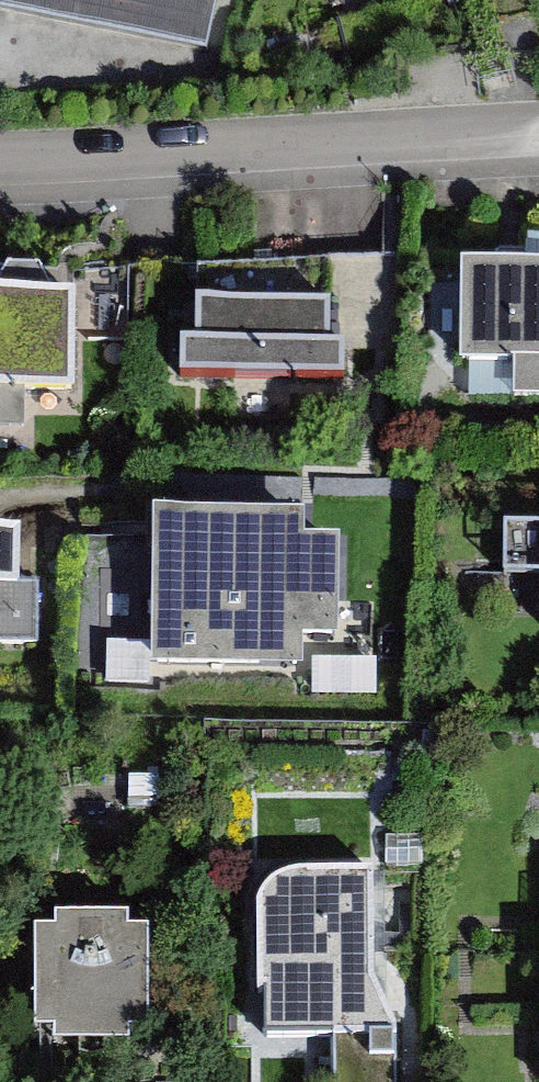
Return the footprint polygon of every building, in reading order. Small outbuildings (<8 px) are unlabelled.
[(210,47),(218,0),(0,0),(0,9),(210,47)] [(469,279),(473,360),(538,357),(538,276),(469,279)] [(0,282),(0,454),(19,454),(19,401),(75,401),(76,282),(0,282)] [(344,308),(180,306),(179,380),(343,382),(344,308)] [(299,523),(143,525),(145,672),(296,670),(296,628),(328,627),(327,570),(300,571),(299,523)] [(0,530),(0,648),(40,646),(37,582),(21,583),(19,529),(0,530)] [(331,1081),(407,1081),(406,1030),(372,981),(372,878),(259,881),(264,1053),(332,1056),(331,1081)] [(141,925),(31,924),(30,1045),(140,1046),(141,925)]
